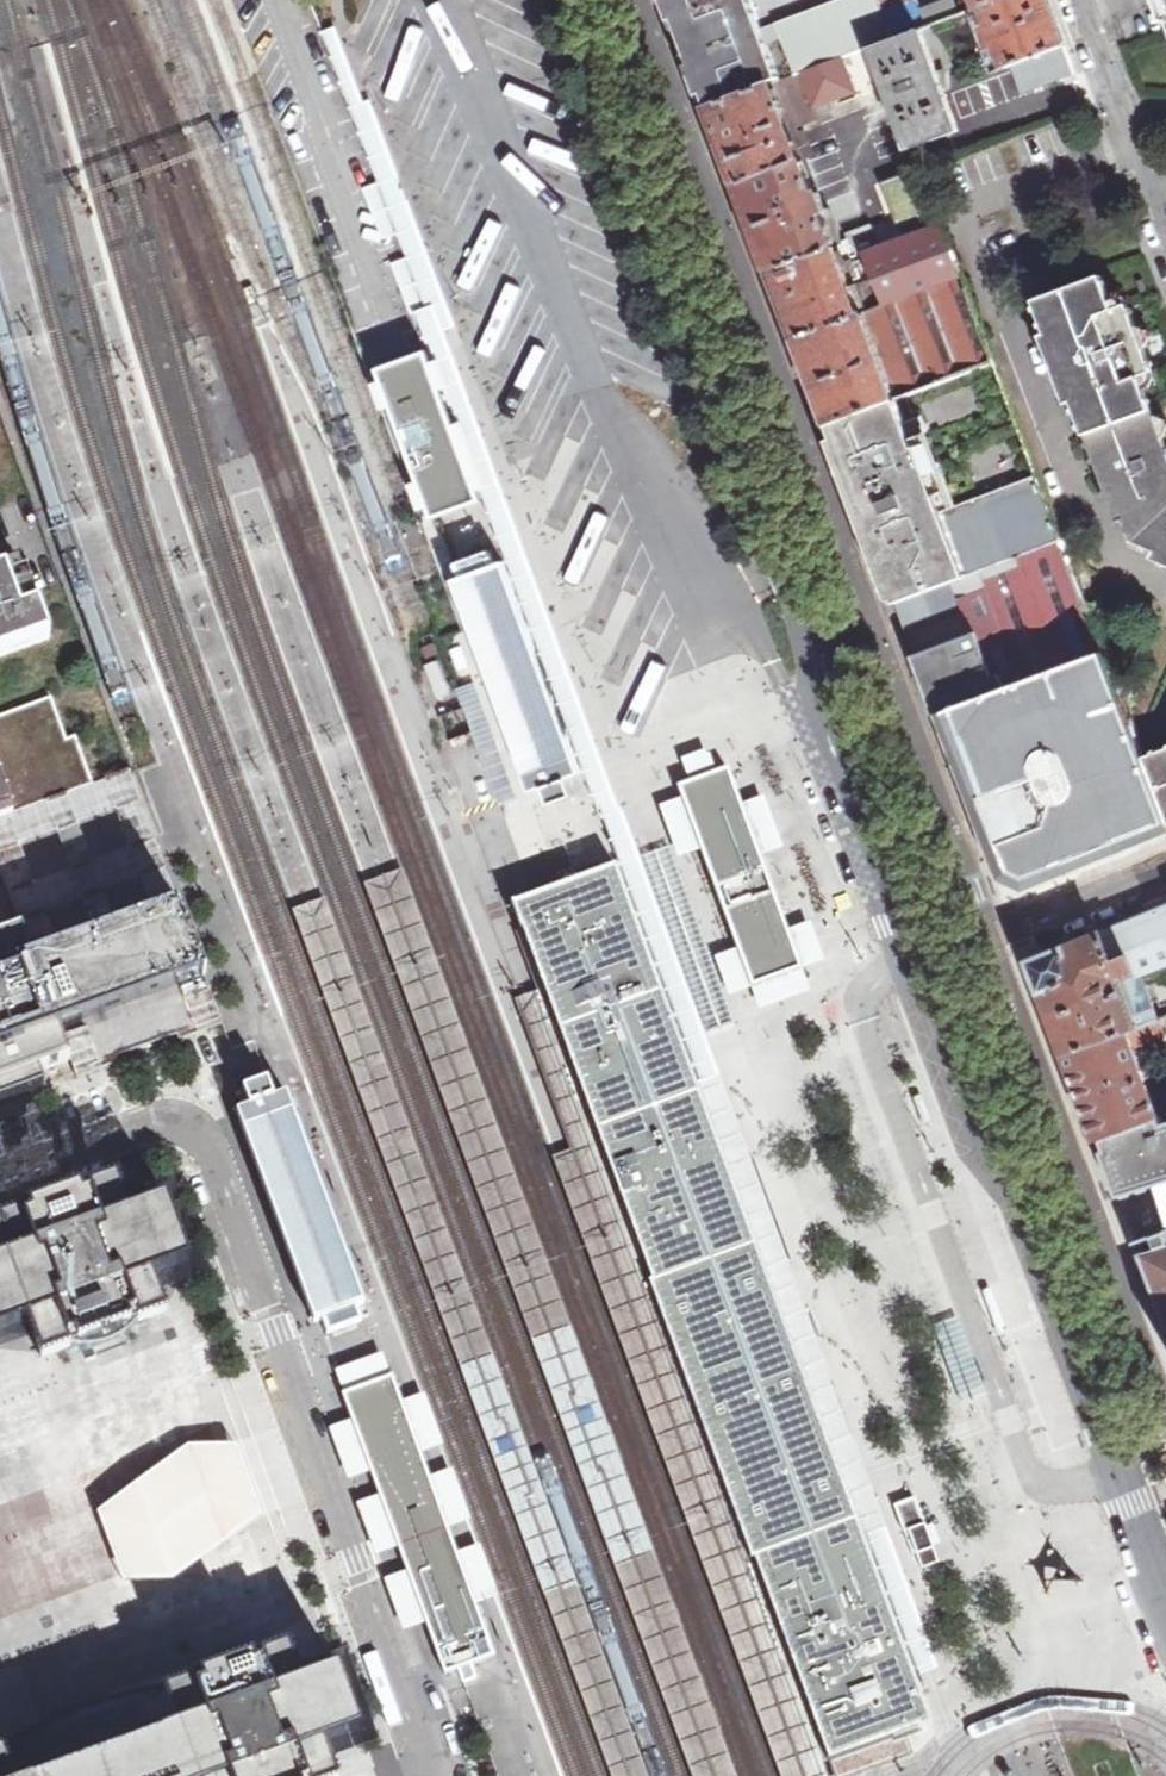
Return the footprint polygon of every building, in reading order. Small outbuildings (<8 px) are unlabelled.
[(710,106),(775,80),(778,83),(800,75),(850,56),(869,48),(897,38),(890,20),(882,0),(670,0),(679,24),(699,77),(710,106)] [(890,20),(922,8),(919,0),(882,0),(890,20)] [(890,20),(897,38),(921,29),(960,14),(954,0),(944,0),(922,8),(890,20)] [(980,7),(977,0),(974,0),(964,4),(967,12),(980,7)] [(1066,46),(1049,0),(998,0),(987,4),(1010,66),(1066,46)] [(1010,66),(987,4),(980,7),(967,12),(966,12),(990,74),(1010,66)] [(435,336),(456,329),(373,102),(368,103),(341,29),(324,36),(435,336)] [(897,38),(869,48),(909,152),(959,132),(942,90),(946,89),(944,70),(937,73),(921,29),(897,38)] [(1067,85),(1079,80),(1066,46),(1010,66),(1021,95),(1064,78),(1067,85)] [(850,56),(800,75),(813,106),(827,101),(854,91),(845,67),(852,64),(850,56)] [(710,106),(739,184),(800,164),(810,160),(802,135),(789,131),(783,114),(789,111),(795,123),(831,110),(827,101),(813,106),(800,75),(778,83),(775,80),(710,106)] [(961,161),(973,189),(1070,149),(1059,121),(961,161)] [(739,184),(771,271),(841,243),(840,238),(831,213),(825,215),(818,197),(812,200),(800,164),(739,184)] [(884,248),(904,298),(962,277),(921,168),(880,183),(902,242),(884,248)] [(840,238),(841,243),(771,271),(797,339),(904,298),(884,248),(879,251),(869,227),(840,238)] [(917,389),(994,359),(962,277),(904,298),(797,339),(829,424),(917,389)] [(1035,303),(1048,336),(1041,338),(1068,407),(1074,406),(1117,522),(1124,521),(1134,543),(1154,547),(1153,554),(1165,561),(1165,445),(1142,379),(1154,373),(1128,305),(1115,310),(1103,278),(1035,303)] [(620,872),(683,1050),(710,1125),(715,1137),(719,1150),(724,1162),(728,1175),(756,1250),(770,1289),(775,1303),(781,1320),(783,1326),(820,1426),(830,1452),(843,1488),(857,1526),(892,1626),(900,1646),(902,1651),(911,1678),(938,1669),(907,1585),(869,1479),(795,1280),(436,305),(417,312),(433,356),(430,357),(446,402),(464,452),(480,495),(484,494),(572,739),(620,872)] [(430,357),(390,371),(402,404),(414,438),(429,479),(440,510),(480,495),(464,452),(446,402),(430,357)] [(903,600),(1061,539),(1039,481),(968,511),(917,389),(829,424),(831,430),(850,478),(857,476),(861,483),(863,490),(855,493),(868,525),(874,522),(880,539),(881,542),(903,600)] [(939,715),(1104,652),(1061,539),(903,600),(897,603),(907,634),(967,610),(975,630),(915,654),(916,658),(917,658),(926,683),(935,706),(939,715)] [(462,578),(455,581),(499,702),(506,720),(532,792),(546,787),(552,804),(576,795),(569,778),(583,773),(506,562),(498,564),(493,551),(457,564),(462,578)] [(48,639),(37,609),(21,615),(6,573),(0,575),(0,656),(48,639)] [(912,644),(915,654),(975,630),(967,610),(907,634),(912,644)] [(1143,757),(1104,652),(939,715),(1001,881),(1011,886),(1027,893),(1165,837),(1165,818),(1143,757)] [(0,717),(0,781),(12,815),(93,785),(75,737),(66,741),(51,699),(0,717)] [(889,708),(879,712),(889,738),(899,735),(889,708)] [(1143,757),(1165,818),(1165,749),(1143,757)] [(736,785),(730,768),(680,786),(752,986),(777,977),(801,968),(743,804),(736,785)] [(0,938),(0,979),(18,973),(14,964),(180,905),(131,771),(93,785),(12,815),(0,819),(0,871),(22,930),(0,938)] [(754,778),(736,785),(743,804),(761,797),(754,778)] [(0,781),(0,819),(12,815),(0,781)] [(737,1025),(671,845),(642,856),(708,1036),(737,1025)] [(369,882),(698,1775),(733,1775),(398,872),(369,882)] [(798,1661),(835,1762),(866,1751),(895,1740),(896,1742),(930,1730),(926,1719),(924,1713),(922,1709),(920,1703),(911,1678),(902,1651),(900,1646),(892,1626),(857,1526),(843,1488),(830,1452),(820,1426),(783,1326),(781,1320),(775,1303),(770,1289),(764,1274),(756,1250),(728,1175),(724,1162),(719,1150),(715,1137),(710,1125),(683,1050),(620,872),(569,890),(525,906),(576,1045),(580,1054),(590,1082),(592,1090),(596,1100),(617,1158),(603,1163),(608,1175),(612,1188),(622,1212),(649,1288),(673,1357),(680,1376),(684,1388),(707,1450),(713,1464),(731,1514),(736,1528),(749,1564),(785,1665),(798,1661)] [(612,1775),(645,1775),(591,1629),(525,1449),(521,1439),(323,901),(295,912),(394,1181),(612,1775)] [(19,1079),(71,1060),(77,1078),(121,1061),(119,1056),(178,1034),(180,1039),(223,1023),(221,1018),(180,905),(14,964),(18,973),(0,979),(0,1086),(19,1079)] [(785,916),(804,972),(824,966),(804,909),(785,916)] [(1148,916),(1032,962),(1048,1005),(1068,1056),(1160,1018),(1156,1007),(1146,1010),(1131,972),(1149,964),(1151,968),(1165,963),(1164,959),(1165,958),(1165,909),(1148,916)] [(786,1775),(838,1775),(835,1762),(798,1661),(785,1665),(749,1564),(736,1528),(731,1514),(713,1464),(707,1450),(684,1388),(680,1376),(673,1357),(649,1288),(622,1212),(612,1188),(608,1175),(603,1163),(617,1158),(553,983),(515,999),(570,1150),(557,1156),(723,1605),(786,1775)] [(1160,1018),(1068,1056),(1099,1140),(1102,1139),(1160,1117),(1134,1047),(1165,1034),(1165,1033),(1160,1018)] [(268,1080),(248,1088),(254,1105),(237,1112),(315,1322),(323,1320),(327,1333),(364,1320),(358,1306),(365,1303),(287,1093),(275,1098),(268,1080)] [(923,1099),(915,1102),(923,1128),(932,1125),(923,1099)] [(1102,1139),(1120,1195),(1129,1192),(1129,1193),(1165,1182),(1165,1122),(1163,1123),(1160,1117),(1102,1139)] [(18,1327),(29,1323),(43,1358),(82,1344),(128,1327),(167,1313),(153,1276),(190,1262),(167,1201),(131,1214),(117,1177),(78,1192),(36,1207),(0,1220),(0,1242),(6,1259),(0,1261),(0,1333),(18,1327)] [(1136,1240),(1136,1243),(1156,1235),(1158,1242),(1165,1240),(1165,1229),(1136,1240)] [(1158,1242),(1160,1248),(1143,1253),(1156,1289),(1165,1314),(1165,1240),(1158,1242)] [(1088,1246),(1079,1249),(1089,1274),(1097,1271),(1088,1246)] [(958,1317),(936,1325),(964,1404),(986,1397),(958,1317)] [(347,1398),(356,1422),(386,1410),(394,1408),(403,1405),(394,1380),(378,1386),(347,1398)] [(408,1420),(423,1461),(448,1452),(428,1396),(403,1405),(408,1420)] [(386,1410),(356,1422),(360,1435),(365,1449),(375,1476),(383,1498),(396,1535),(401,1548),(411,1573),(425,1611),(430,1626),(438,1649),(442,1660),(448,1675),(458,1671),(495,1658),(478,1609),(472,1594),(459,1556),(449,1531),(444,1518),(437,1498),(431,1483),(423,1461),(419,1449),(403,1405),(386,1410)] [(375,1476),(356,1422),(331,1430),(351,1485),(375,1476)] [(242,1432),(158,1428),(84,1482),(127,1590),(236,1579),(279,1537),(242,1432)] [(444,1518),(449,1531),(475,1521),(456,1474),(431,1483),(437,1498),(444,1518)] [(396,1535),(383,1498),(360,1506),(378,1557),(401,1548),(396,1535)] [(916,1498),(895,1506),(905,1532),(909,1530),(923,1569),(924,1569),(926,1575),(941,1570),(938,1563),(939,1563),(916,1498)] [(472,1594),(478,1609),(502,1601),(483,1547),(459,1556),(472,1594)] [(425,1611),(411,1573),(387,1582),(406,1635),(430,1626),(425,1611)] [(324,1741),(361,1727),(340,1670),(303,1684),(289,1645),(250,1659),(208,1674),(169,1689),(114,1709),(8,1748),(0,1751),(0,1775),(337,1775),(324,1741)]
